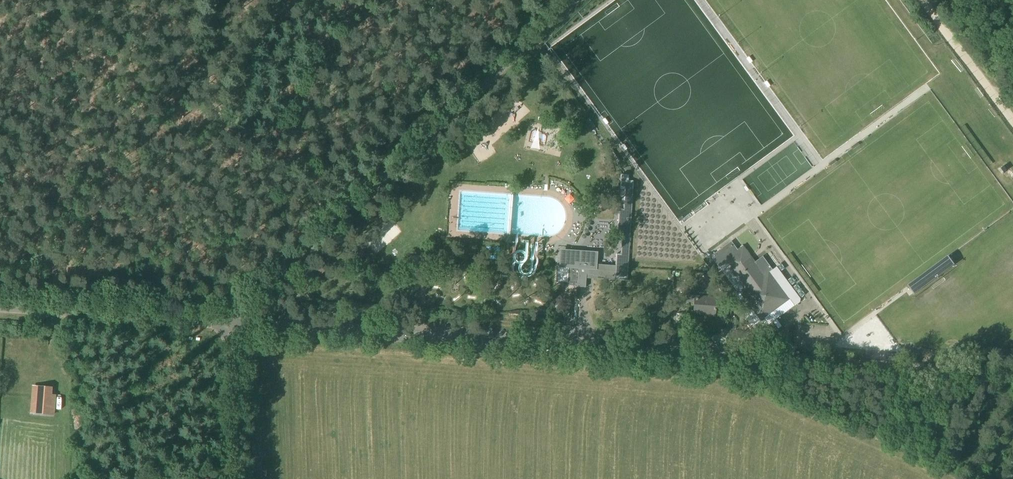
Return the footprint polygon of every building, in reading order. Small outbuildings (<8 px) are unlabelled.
[(604,140),(600,144),(603,149),(608,145),(604,140)] [(631,203),(633,181),(628,181),(629,175),(621,175),(620,189),(625,189),(624,203),(624,210),(619,209),(618,234),(622,234),(621,255),(616,254),(615,266),(601,265),(597,265),(596,275),(596,276),(597,276),(604,277),(604,279),(626,281),(627,272),(627,267),(631,203)] [(737,250),(730,241),(710,257),(719,268),(725,263),(744,289),(739,293),(761,321),(790,300),(769,272),(772,270),(762,256),(754,262),(750,257),(742,246),(737,250)] [(593,276),(596,276),(596,275),(597,252),(559,249),(558,267),(568,267),(578,267),(577,286),(585,287),(585,278),(586,274),(593,275),(593,276)] [(908,286),(914,294),(955,264),(949,256),(908,285),(908,286)] [(558,267),(557,266),(556,282),(566,283),(566,285),(577,286),(578,267),(568,267),(558,267)] [(779,266),(772,271),(797,306),(804,301),(779,266)] [(714,314),(716,297),(689,296),(689,291),(682,290),(681,302),(694,303),(693,313),(701,313),(701,315),(708,316),(708,314),(714,314)] [(774,334),(765,335),(767,347),(775,346),(774,334)] [(54,416),(56,395),(52,395),(52,387),(36,386),(34,414),(54,416)]
